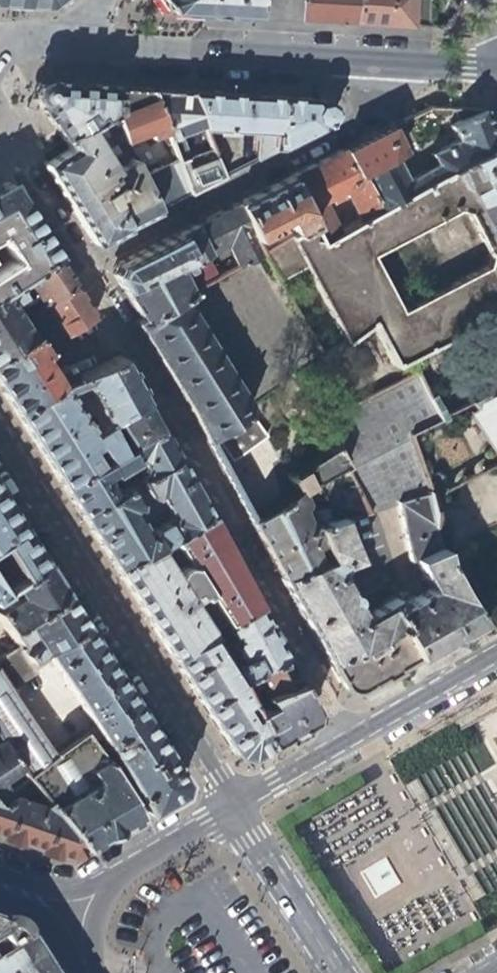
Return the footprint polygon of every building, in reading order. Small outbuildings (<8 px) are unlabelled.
[(252,0),(156,0),(161,7),(166,14),(251,18),(252,0)] [(251,18),(294,21),(295,0),(252,0),(251,18)] [(294,21),(350,24),(352,0),(295,0),(294,21)] [(350,24),(386,26),(409,27),(427,28),(428,0),(352,0),(350,24)] [(57,139),(115,107),(112,91),(41,87),(34,90),(32,95),(33,100),(52,130),(57,139)] [(147,141),(163,135),(147,93),(135,92),(112,91),(115,107),(121,143),(144,133),(147,141)] [(165,140),(202,127),(188,95),(172,94),(147,93),(163,135),(165,140)] [(218,96),(188,95),(202,127),(203,131),(217,132),(218,138),(236,139),(236,132),(254,133),(252,163),(316,130),(315,127),(326,124),(332,117),(329,107),(320,102),(312,104),(311,102),(218,96)] [(90,244),(153,212),(136,179),(122,150),(121,143),(115,107),(57,139),(64,150),(40,165),(58,193),(90,244)] [(404,182),(390,156),(359,172),(373,200),(379,211),(494,148),(487,130),(480,112),(436,109),(454,143),(440,150),(427,157),(433,166),(404,182)] [(399,152),(388,128),(366,139),(340,152),(351,176),(359,172),(390,156),(399,152)] [(259,255),(277,285),(302,271),(342,343),(368,325),(391,366),(406,359),(479,323),(496,314),(496,154),(494,148),(379,211),(358,222),(335,235),(316,246),(308,228),(290,238),(259,255)] [(211,150),(174,163),(187,195),(222,178),(211,150)] [(342,190),(358,222),(379,211),(373,200),(359,172),(351,176),(340,152),(322,161),(288,178),(308,228),(316,246),(335,235),(319,203),(324,200),(327,203),(336,197),(335,194),(342,190)] [(174,163),(136,179),(153,212),(187,195),(174,163)] [(252,240),(267,233),(274,229),(272,225),(281,222),(290,238),(308,228),(288,178),(269,188),(234,206),(252,240)] [(51,258),(28,221),(3,184),(0,185),(0,253),(4,259),(0,262),(0,289),(7,285),(18,279),(51,258)] [(233,269),(259,255),(252,240),(234,206),(182,232),(130,258),(114,266),(110,276),(137,322),(176,300),(197,289),(191,278),(178,285),(172,276),(190,266),(188,262),(221,245),(233,269)] [(276,234),(274,229),(267,233),(270,238),(276,234)] [(18,279),(25,289),(38,309),(40,307),(71,288),(51,258),(18,279)] [(14,296),(25,289),(18,279),(7,285),(14,296)] [(14,296),(7,285),(0,289),(0,303),(0,304),(14,296)] [(71,288),(40,307),(62,339),(91,320),(71,288)] [(36,331),(27,316),(23,310),(14,296),(0,304),(22,340),(36,331)] [(262,443),(176,300),(137,322),(132,324),(147,345),(188,410),(205,443),(212,437),(227,466),(262,443)] [(0,304),(0,303),(0,353),(22,340),(0,304)] [(30,305),(23,310),(27,316),(34,311),(30,305)] [(48,348),(62,339),(40,307),(38,309),(34,311),(27,316),(36,331),(43,342),(46,347),(48,348)] [(479,323),(480,325),(496,317),(496,314),(479,323)] [(38,346),(43,342),(36,331),(22,340),(0,353),(0,397),(10,412),(66,377),(60,367),(48,376),(31,351),(38,346)] [(41,350),(46,347),(43,342),(38,346),(41,350)] [(100,421),(105,419),(137,399),(125,377),(115,358),(66,377),(10,412),(49,473),(60,488),(113,456),(109,448),(96,422),(82,430),(56,391),(75,380),(80,390),(81,391),(89,407),(89,408),(94,419),(100,421)] [(394,600),(383,606),(412,658),(444,639),(452,634),(463,628),(473,622),(449,583),(447,580),(443,572),(442,569),(436,557),(432,543),(429,529),(429,526),(427,507),(426,491),(420,475),(416,464),(407,435),(436,420),(425,398),(414,375),(360,402),(320,418),(335,446),(332,448),(342,468),(364,513),(394,504),(407,555),(406,556),(407,562),(411,560),(426,590),(400,604),(398,602),(394,600)] [(466,404),(496,452),(496,388),(466,404)] [(429,396),(425,398),(436,420),(440,418),(429,396)] [(105,419),(119,442),(124,449),(154,430),(142,409),(137,399),(105,419)] [(71,506),(79,518),(170,461),(160,441),(154,430),(124,449),(113,456),(60,488),(65,497),(71,506)] [(119,442),(109,448),(113,456),(124,449),(119,442)] [(319,480),(334,522),(340,520),(364,513),(342,468),(332,448),(286,478),(293,496),(319,480)] [(91,539),(109,563),(200,517),(183,484),(178,475),(170,461),(79,518),(91,539)] [(268,560),(279,580),(319,557),(311,542),(305,530),(287,499),(248,521),(255,535),(261,546),(268,560)] [(8,587),(41,565),(0,502),(0,593),(8,587)] [(434,506),(427,507),(429,526),(436,525),(434,506)] [(134,604),(168,655),(249,609),(200,517),(109,563),(134,604)] [(359,561),(340,520),(334,522),(305,530),(311,542),(320,536),(329,551),(325,554),(338,578),(340,569),(359,561)] [(319,557),(279,580),(300,619),(324,663),(371,637),(360,618),(352,604),(354,601),(353,596),(351,593),(348,591),(345,591),(338,578),(325,554),(319,557)] [(6,631),(19,621),(18,619),(59,592),(47,575),(41,565),(8,587),(16,599),(0,611),(0,623),(6,631)] [(32,641),(20,649),(27,658),(79,624),(69,609),(59,592),(18,619),(19,621),(6,631),(14,641),(27,633),(32,641)] [(412,658),(383,606),(360,618),(371,637),(324,663),(336,685),(355,691),(385,673),(412,658)] [(229,686),(277,661),(268,644),(262,632),(249,609),(168,655),(182,677),(198,701),(229,686)] [(101,740),(138,715),(121,689),(79,624),(27,658),(20,649),(17,646),(0,657),(0,676),(8,688),(36,671),(34,667),(47,657),(101,740)] [(251,687),(255,696),(289,683),(282,670),(277,661),(229,686),(238,704),(246,700),(243,694),(245,687),(251,687)] [(8,688),(0,676),(0,748),(26,780),(33,788),(43,800),(82,850),(138,817),(109,767),(80,733),(49,753),(8,688)] [(246,700),(238,704),(261,745),(271,740),(288,730),(308,719),(289,683),(255,696),(246,700)] [(229,686),(198,701),(211,721),(231,753),(234,756),(240,757),(261,745),(238,704),(229,686)] [(146,729),(138,715),(101,740),(120,773),(159,749),(146,729)] [(7,795),(3,792),(17,780),(20,785),(22,784),(26,780),(0,748),(0,801),(7,795)] [(180,781),(159,749),(120,773),(143,814),(165,801),(177,794),(180,781)] [(26,780),(22,784),(29,791),(33,788),(26,780)] [(82,850),(43,800),(40,809),(9,799),(7,795),(0,801),(0,833),(8,836),(69,858),(82,850)] [(448,897),(406,904),(412,933),(453,926),(448,897)] [(21,950),(17,943),(11,936),(5,931),(0,929),(0,961),(21,950)] [(30,965),(26,957),(21,950),(0,961),(0,972),(17,972),(30,965)] [(30,965),(17,972),(36,972),(30,965)]
